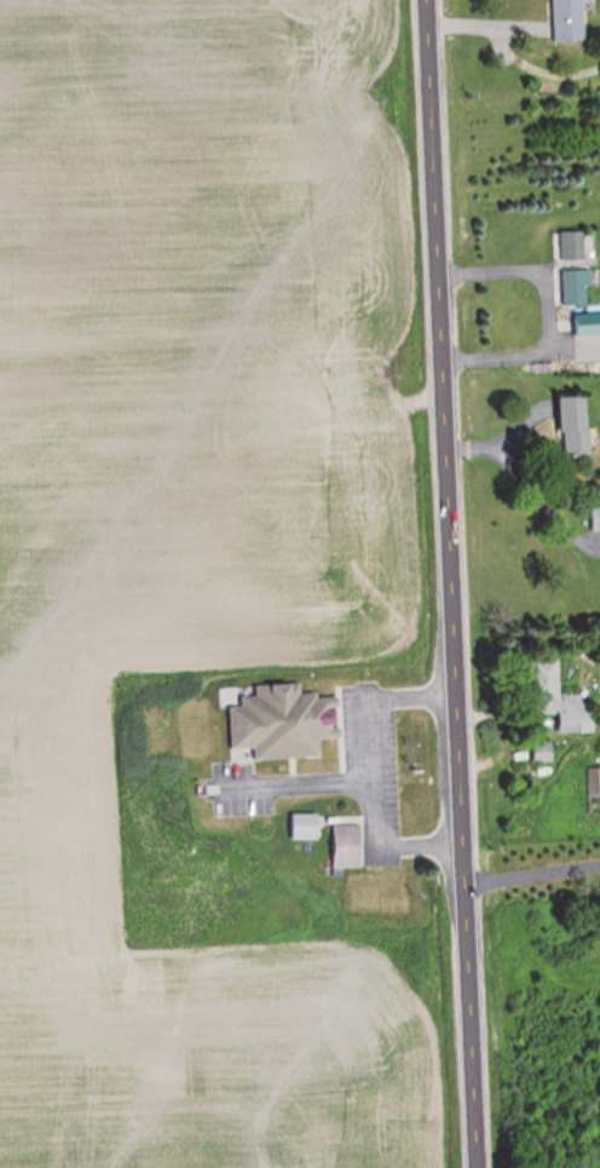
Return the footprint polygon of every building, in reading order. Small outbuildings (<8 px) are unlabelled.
[(546,41),(577,41),(577,0),(546,0),(546,41)] [(581,232),(553,232),(553,261),(581,261),(581,232)] [(588,288),(588,270),(557,270),(557,307),(581,307),(581,288),(588,288)] [(566,313),(566,335),(599,335),(599,313),(566,313)] [(549,433),(555,433),(556,456),(585,455),(585,443),(591,443),(591,427),(577,428),(576,396),(548,397),(549,433)] [(586,507),(586,532),(599,532),(599,507),(586,507)] [(584,732),(583,693),(554,694),(553,659),(523,660),(524,702),(531,702),(531,714),(549,714),(550,733),(584,732)] [(223,748),(246,748),(246,758),(315,757),(315,738),(332,738),(331,695),(294,695),(294,683),(247,684),(248,698),(222,698),(223,748)] [(527,741),(527,761),(548,761),(548,741),(527,741)] [(584,767),(584,810),(599,810),(599,767),(584,767)] [(313,813),(283,813),(283,839),(313,839),(313,813)] [(356,824),(325,824),(325,866),(356,866),(356,824)]
